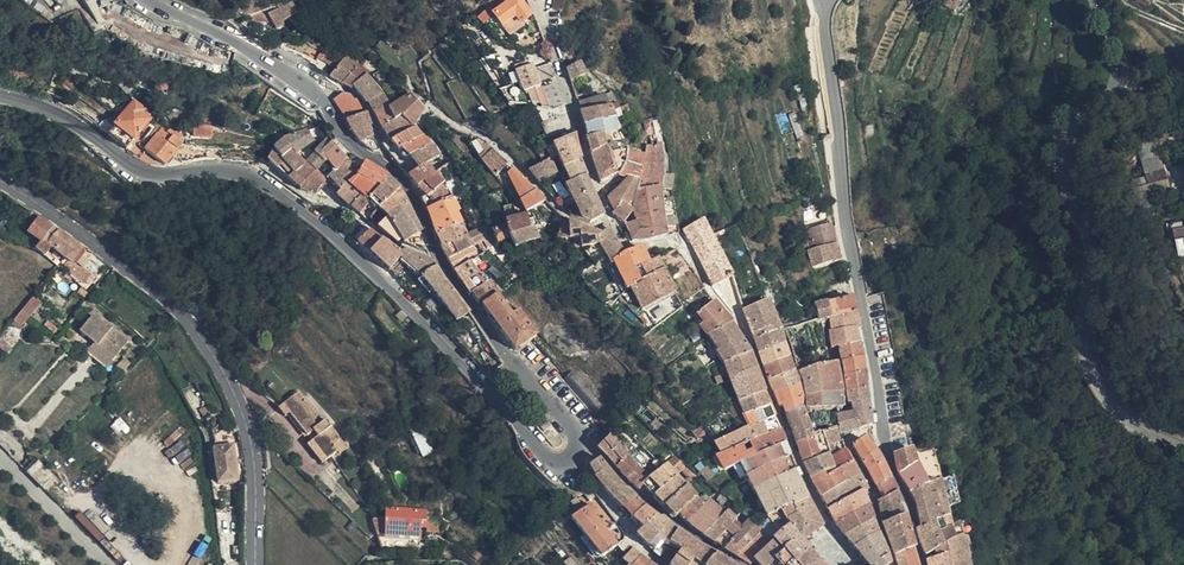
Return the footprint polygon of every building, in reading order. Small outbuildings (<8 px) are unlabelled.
[(97,22),(105,21),(105,15),(100,6),(112,0),(99,0),(100,6),(96,0),(85,0),(97,22)] [(501,1),(505,6),(493,15),(502,28),(515,18),(520,24),(531,16),(519,0),(502,0),(501,1)] [(564,0),(554,0),(552,10),(561,13),(564,0)] [(957,0),(945,0),(942,6),(954,10),(957,0)] [(272,23),(276,30),(280,29),(282,27),(283,25),(282,22),(287,19),(298,12),(291,2),(274,12),(268,15),(264,16),(266,20),(269,18),(272,23)] [(515,18),(502,28),(510,37),(523,27),(520,24),(515,18)] [(384,41),(390,46),(395,40),(389,35),(384,41)] [(563,41),(556,43),(560,52),(563,60),(566,70),(578,64),(565,41),(563,41)] [(336,70),(342,61),(323,50),(318,58),(336,70)] [(358,68),(360,65),(349,55),(348,55),(347,57),(358,68)] [(342,85),(358,68),(347,57),(346,56),(342,61),(336,70),(330,78),(329,79),(341,86),(342,85)] [(578,64),(566,70),(570,83),(586,75),(580,63),(578,64)] [(369,73),(360,65),(358,68),(360,69),(366,75),(369,73)] [(532,66),(516,71),(524,92),(534,89),(540,87),(539,84),(532,66)] [(360,69),(358,68),(342,85),(351,90),(353,88),(353,87),(366,75),(360,69)] [(379,72),(373,76),(377,83),(383,78),(379,72)] [(850,81),(852,79),(852,77),(852,76),(851,73),(849,72),(847,72),(845,73),(844,75),(843,77),(844,79),(846,81),(848,81),(850,81)] [(382,94),(366,75),(353,87),(353,88),(359,96),(362,94),(366,102),(368,104),(382,94)] [(168,90),(167,82),(155,84),(156,93),(168,90)] [(808,106),(800,84),(795,86),(803,108),(808,106)] [(540,87),(534,89),(541,108),(549,109),(540,87)] [(343,93),(334,100),(341,110),(346,122),(351,133),(359,144),(369,151),(372,152),(375,152),(377,152),(379,151),(373,139),(371,127),(372,127),(367,112),(357,100),(355,97),(352,95),(348,94),(343,93)] [(389,107),(382,94),(368,104),(374,115),(389,107)] [(410,95),(394,107),(390,109),(389,110),(394,121),(394,122),(400,117),(413,129),(413,128),(418,119),(425,109),(418,103),(410,95)] [(605,97),(577,104),(580,113),(595,111),(610,108),(605,97)] [(149,114),(134,103),(122,118),(116,127),(109,136),(127,150),(149,120),(147,118),(149,114)] [(617,105),(610,108),(615,121),(621,118),(621,116),(619,110),(617,105)] [(627,106),(619,110),(621,116),(629,112),(627,106)] [(389,110),(390,109),(389,107),(374,115),(381,129),(394,121),(389,110)] [(595,111),(580,113),(584,127),(615,121),(610,108),(595,111)] [(805,140),(795,112),(789,114),(799,142),(805,140)] [(116,127),(122,118),(116,114),(109,121),(116,127)] [(428,120),(430,126),(438,119),(434,116),(430,117),(428,118),(428,120)] [(415,129),(413,128),(413,129),(400,117),(394,122),(394,121),(381,129),(390,143),(415,129)] [(657,145),(652,120),(642,123),(647,147),(645,156),(665,158),(664,154),(662,144),(657,145)] [(615,121),(584,127),(585,140),(603,136),(603,137),(610,135),(620,132),(615,121)] [(181,164),(192,162),(191,149),(180,148),(183,144),(179,140),(182,136),(173,129),(170,132),(158,124),(155,127),(160,131),(146,149),(166,165),(171,158),(181,164)] [(320,124),(307,129),(310,135),(323,130),(320,124)] [(211,138),(211,130),(194,129),(194,138),(211,138)] [(307,129),(293,135),(284,139),(283,139),(296,154),(315,141),(310,135),(307,129)] [(422,137),(415,129),(390,143),(398,152),(400,150),(422,137)] [(553,145),(557,155),(558,157),(578,147),(576,135),(553,145)] [(610,135),(603,137),(605,146),(612,144),(610,135)] [(603,136),(585,140),(587,145),(590,156),(590,157),(606,149),(605,146),(603,137),(603,136)] [(423,137),(422,137),(400,150),(410,160),(432,146),(423,137)] [(335,147),(331,142),(328,138),(314,153),(325,164),(327,161),(330,166),(333,169),(336,172),(339,169),(347,160),(335,147)] [(296,154),(283,139),(274,148),(267,161),(275,168),(280,173),(287,179),(300,189),(308,179),(315,171),(306,162),(305,164),(296,154)] [(492,149),(486,144),(481,148),(484,153),(486,156),(492,149)] [(545,149),(550,159),(557,155),(553,145),(545,149)] [(440,158),(432,146),(410,160),(418,170),(426,164),(427,166),(440,158)] [(570,184),(586,177),(587,177),(581,161),(582,161),(578,147),(558,157),(564,170),(570,184)] [(481,161),(484,165),(495,178),(508,165),(492,149),(486,156),(481,161)] [(608,158),(607,152),(606,149),(590,157),(593,167),(608,158)] [(626,155),(626,151),(607,152),(608,158),(593,167),(598,183),(600,186),(615,178),(615,177),(616,173),(617,162),(625,163),(626,155)] [(314,153),(306,162),(315,171),(317,172),(325,164),(314,153)] [(642,156),(626,155),(625,163),(626,163),(641,169),(642,156)] [(665,163),(665,158),(645,156),(642,156),(641,169),(639,184),(636,191),(662,188),(665,175),(665,170),(665,163)] [(550,159),(528,172),(539,185),(558,174),(550,159)] [(359,173),(347,160),(339,169),(336,172),(334,174),(328,179),(340,190),(343,187),(347,185),(350,182),(357,177),(359,173)] [(625,165),(625,163),(617,162),(616,173),(615,177),(618,177),(625,165)] [(387,176),(365,163),(359,173),(357,177),(369,183),(380,188),(387,176)] [(626,163),(625,163),(625,165),(618,177),(627,180),(619,187),(633,197),(636,191),(639,184),(641,169),(626,163)] [(431,171),(427,166),(426,164),(418,170),(407,177),(418,190),(425,198),(426,200),(443,184),(444,183),(434,175),(431,171)] [(521,202),(526,213),(543,203),(545,201),(529,185),(513,169),(507,175),(521,202)] [(315,171),(308,179),(322,186),(325,181),(317,172),(315,171)] [(1165,181),(1162,171),(1145,176),(1146,179),(1148,186),(1165,181)] [(672,190),(673,176),(665,175),(662,188),(662,189),(672,190)] [(400,189),(387,176),(380,188),(373,195),(368,201),(370,203),(377,210),(400,189)] [(337,196),(341,200),(352,209),(369,183),(357,177),(350,182),(347,185),(343,187),(340,190),(337,196)] [(576,211),(568,216),(578,221),(591,226),(597,222),(604,218),(586,177),(570,184),(565,187),(576,211)] [(308,179),(300,189),(299,192),(315,197),(322,186),(308,179)] [(1129,184),(1131,191),(1148,186),(1146,179),(1129,184)] [(322,186),(315,197),(326,200),(332,188),(325,181),(322,186)] [(1148,186),(1131,191),(1134,202),(1168,192),(1165,181),(1148,186)] [(369,183),(352,209),(360,215),(370,203),(368,201),(373,195),(380,188),(369,183)] [(425,198),(421,200),(421,201),(427,211),(437,205),(453,196),(443,184),(426,200),(425,198)] [(633,197),(619,187),(607,199),(612,210),(614,214),(621,205),(628,211),(630,207),(633,197)] [(662,188),(636,191),(633,208),(635,222),(638,232),(628,234),(631,242),(632,242),(634,243),(645,242),(667,237),(665,224),(663,205),(662,199),(662,189),(662,188)] [(400,189),(377,210),(387,218),(408,204),(400,189)] [(485,199),(489,207),(501,201),(495,193),(485,199)] [(437,205),(427,211),(436,237),(461,225),(455,213),(460,211),(453,196),(437,205)] [(665,224),(667,237),(679,234),(673,198),(662,199),(663,205),(665,224)] [(1148,202),(1152,214),(1157,213),(1153,200),(1148,202)] [(502,208),(505,221),(526,214),(526,213),(521,202),(504,208),(502,208)] [(1154,222),(1152,214),(1148,202),(1134,206),(1140,226),(1154,222)] [(387,218),(378,229),(397,244),(400,246),(402,245),(404,245),(422,232),(408,204),(387,218)] [(621,205),(614,214),(612,216),(623,225),(632,214),(628,211),(621,205)] [(506,228),(492,233),(493,236),(497,244),(497,246),(503,243),(509,240),(512,245),(515,250),(516,250),(528,244),(539,240),(534,229),(530,230),(528,221),(527,216),(526,214),(505,221),(506,228)] [(53,227),(39,217),(29,232),(38,238),(42,242),(53,227)] [(704,219),(683,230),(712,287),(732,277),(733,276),(717,246),(712,235),(704,219)] [(557,242),(568,241),(568,222),(564,220),(561,228),(557,242)] [(568,241),(579,240),(579,234),(595,239),(602,235),(568,222),(568,241)] [(638,232),(635,222),(625,227),(626,229),(628,234),(638,232)] [(1183,225),(1183,223),(1169,226),(1172,240),(1176,257),(1183,256),(1183,224),(1183,225)] [(461,225),(436,237),(441,249),(467,237),(462,225),(461,225)] [(489,225),(484,227),(489,237),(493,236),(492,233),(489,225)] [(831,225),(809,229),(814,248),(836,243),(831,225)] [(1159,225),(1146,229),(1148,237),(1159,234),(1159,225)] [(57,229),(53,227),(42,242),(38,249),(45,255),(52,247),(73,263),(83,249),(57,229)] [(467,237),(441,249),(440,249),(448,262),(473,248),(477,245),(483,241),(489,237),(484,227),(467,237)] [(595,239),(598,246),(603,255),(620,247),(610,229),(602,235),(595,239)] [(370,232),(358,244),(369,255),(382,240),(370,231),(370,232)] [(719,232),(712,235),(717,246),(724,242),(719,232)] [(579,240),(581,250),(582,250),(598,246),(595,239),(579,234),(579,240)] [(493,236),(489,237),(483,241),(486,246),(488,249),(497,244),(493,236)] [(42,242),(38,238),(32,247),(38,249),(42,242)] [(382,240),(369,255),(389,273),(391,271),(400,260),(401,254),(382,240)] [(859,241),(864,269),(869,268),(864,240),(859,241)] [(483,241),(477,245),(480,250),(486,246),(483,241)] [(809,249),(812,262),(813,265),(842,259),(836,243),(814,248),(809,249)] [(598,246),(582,250),(590,261),(603,255),(598,246)] [(603,255),(606,259),(610,266),(613,264),(626,291),(629,290),(639,284),(633,270),(648,263),(642,249),(625,255),(620,247),(603,255)] [(473,248),(448,262),(454,272),(470,262),(479,256),(473,248)] [(401,254),(400,260),(421,278),(426,273),(437,266),(432,261),(404,250),(401,254)] [(590,261),(593,265),(594,267),(604,261),(606,259),(603,255),(590,261)] [(664,270),(658,259),(648,263),(654,275),(663,271),(664,270)] [(88,288),(98,276),(78,261),(69,271),(88,288)] [(470,262),(454,272),(469,296),(471,295),(487,283),(470,262)] [(641,313),(675,294),(676,294),(663,271),(654,275),(648,263),(633,270),(639,284),(629,290),(641,313)] [(610,266),(608,268),(622,295),(626,291),(613,264),(610,266)] [(431,291),(455,322),(461,319),(470,313),(453,291),(442,277),(437,266),(426,273),(421,278),(418,281),(419,283),(418,284),(420,286),(422,285),(428,293),(431,291)] [(885,283),(882,274),(872,277),(874,286),(885,283)] [(828,285),(832,301),(854,297),(850,280),(828,285)] [(487,283),(471,295),(481,306),(499,295),(502,293),(496,287),(490,281),(487,283)] [(764,289),(768,301),(772,298),(768,287),(764,289)] [(643,316),(641,313),(629,290),(626,291),(622,295),(618,299),(638,319),(643,316)] [(482,307),(515,353),(538,336),(505,291),(502,293),(499,295),(482,307)] [(814,304),(819,319),(819,320),(822,320),(826,319),(829,318),(859,315),(854,297),(832,301),(814,304)] [(33,298),(23,311),(30,317),(40,304),(33,298)] [(768,301),(743,311),(754,340),(781,331),(768,301)] [(699,327),(707,337),(732,324),(714,302),(700,312),(696,315),(703,323),(699,327)] [(30,317),(23,311),(14,321),(21,327),(30,317)] [(477,343),(485,338),(470,313),(461,319),(477,343)] [(859,315),(829,318),(832,331),(829,331),(831,347),(839,347),(846,347),(860,343),(857,332),(862,331),(859,315)] [(93,316),(81,331),(94,342),(92,346),(112,362),(129,341),(109,324),(107,327),(93,316)] [(724,365),(729,380),(756,370),(750,354),(732,324),(707,337),(716,351),(715,353),(723,365),(724,365)] [(781,331),(754,340),(758,353),(784,345),(781,331)] [(846,347),(839,347),(842,362),(864,358),(860,343),(846,347)] [(784,345),(758,353),(763,367),(789,359),(784,345)] [(112,362),(92,346),(88,350),(108,367),(112,362)] [(864,358),(842,362),(844,375),(866,372),(865,364),(864,358)] [(789,359),(763,367),(768,382),(794,373),(789,359)] [(811,367),(800,371),(806,383),(807,395),(843,394),(837,363),(832,364),(818,366),(811,367)] [(729,380),(737,403),(764,394),(756,370),(729,380)] [(844,375),(846,392),(867,388),(866,381),(866,372),(844,375)] [(794,373),(768,382),(773,393),(799,386),(794,373)] [(907,381),(899,384),(901,391),(909,388),(907,381)] [(799,386),(773,393),(778,409),(782,407),(785,415),(802,409),(803,402),(799,386)] [(848,403),(851,403),(869,400),(867,388),(846,392),(848,403)] [(299,393),(283,405),(290,413),(291,412),(309,435),(314,431),(319,436),(313,441),(328,460),(338,452),(340,455),(348,448),(326,420),(322,423),(299,393)] [(764,394),(737,403),(743,416),(770,407),(764,394)] [(843,394),(807,395),(807,408),(834,409),(834,407),(844,408),(843,394)] [(851,403),(854,412),(855,412),(859,429),(873,425),(870,407),(869,400),(851,403)] [(290,413),(283,405),(278,409),(285,417),(290,413)] [(742,417),(747,428),(775,418),(770,407),(743,416),(742,417)] [(802,409),(785,415),(796,445),(800,458),(811,454),(821,450),(824,457),(828,456),(827,449),(838,443),(837,435),(835,429),(820,433),(813,436),(805,416),(804,412),(802,409)] [(854,412),(836,415),(839,435),(841,434),(859,429),(855,412),(854,412)] [(775,418),(747,428),(752,441),(779,430),(775,418)] [(540,428),(544,433),(551,426),(548,422),(540,428)] [(747,428),(716,442),(714,443),(720,455),(748,443),(752,441),(747,428)] [(752,441),(748,443),(749,444),(751,451),(754,457),(785,443),(779,430),(752,441)] [(620,445),(610,435),(597,448),(606,457),(619,446),(620,445)] [(868,474),(885,465),(881,459),(879,455),(864,435),(851,445),(868,474)] [(322,465),(328,460),(313,441),(307,445),(322,465)] [(827,449),(828,456),(829,460),(845,452),(842,442),(838,443),(827,449)] [(748,443),(720,455),(716,457),(724,471),(734,466),(739,464),(754,457),(751,451),(745,453),(742,447),(749,444),(748,443)] [(739,464),(745,477),(761,470),(791,457),(785,443),(754,457),(739,464)] [(239,480),(233,445),(213,448),(219,483),(239,480)] [(619,446),(606,457),(627,481),(638,468),(635,465),(629,457),(619,446)] [(821,450),(811,454),(818,476),(821,475),(826,473),(824,457),(821,450)] [(919,455),(911,450),(894,455),(898,475),(917,464),(922,474),(936,470),(931,453),(919,455)] [(831,472),(831,475),(851,463),(845,452),(829,460),(831,472)] [(811,454),(800,458),(802,466),(808,479),(818,476),(811,454)] [(687,466),(676,455),(663,467),(649,479),(641,486),(642,487),(649,494),(653,497),(678,476),(682,471),(687,466)] [(1081,456),(1076,459),(1079,464),(1084,461),(1081,456)] [(745,477),(751,488),(758,502),(785,488),(780,478),(796,470),(791,457),(761,470),(745,477)] [(622,510),(635,498),(626,489),(615,477),(600,458),(588,467),(594,478),(593,478),(602,489),(608,496),(622,510)] [(46,489),(56,480),(39,463),(29,472),(46,489)] [(657,463),(645,475),(649,479),(663,467),(657,463)] [(824,479),(812,486),(820,499),(858,477),(851,463),(831,475),(824,479)] [(739,464),(734,466),(741,480),(745,477),(739,464)] [(917,464),(898,475),(911,494),(928,485),(939,482),(936,470),(922,474),(917,464)] [(891,478),(885,465),(868,474),(875,487),(891,478)] [(692,472),(687,466),(682,471),(689,478),(693,483),(698,478),(692,472)] [(638,468),(627,481),(639,491),(642,487),(641,486),(649,479),(645,475),(638,468)] [(708,470),(700,476),(707,482),(713,477),(708,470)] [(762,511),(766,518),(780,511),(791,505),(793,506),(808,500),(798,480),(800,479),(796,470),(780,478),(785,488),(758,502),(762,511)] [(818,476),(808,479),(812,486),(824,479),(821,475),(818,476)] [(678,476),(653,497),(663,508),(686,485),(684,482),(678,476)] [(858,477),(820,499),(826,511),(862,492),(862,495),(867,493),(869,492),(867,488),(865,489),(861,481),(858,477)] [(693,483),(689,478),(684,482),(686,485),(688,488),(693,483)] [(898,491),(891,478),(875,487),(882,499),(890,496),(898,491)] [(957,491),(954,479),(940,482),(943,494),(957,491)] [(928,485),(911,494),(915,502),(918,515),(931,511),(934,522),(949,518),(947,511),(961,507),(958,495),(957,491),(943,494),(940,482),(939,482),(928,485)] [(686,485),(663,508),(673,520),(677,516),(697,498),(688,488),(686,485)] [(589,501),(596,496),(592,490),(585,495),(589,501)] [(904,504),(898,491),(890,496),(882,499),(877,501),(879,516),(901,505),(904,504)] [(862,492),(826,511),(834,525),(868,509),(866,504),(862,495),(862,492)] [(562,509),(568,517),(583,506),(576,498),(562,509)] [(631,520),(645,507),(635,498),(622,510),(631,520)] [(697,498),(677,516),(686,524),(695,516),(704,505),(697,498)] [(695,516),(686,524),(697,534),(702,537),(716,523),(724,514),(709,500),(704,505),(695,516)] [(791,505),(780,511),(789,526),(795,534),(799,531),(806,539),(823,527),(808,500),(793,506),(791,505)] [(590,505),(571,519),(601,558),(618,546),(595,516),(597,514),(590,505)] [(906,516),(901,505),(879,516),(881,525),(906,516)] [(642,530),(656,516),(645,507),(631,520),(638,526),(642,530)] [(89,508),(84,514),(105,535),(110,529),(89,508)] [(421,538),(421,529),(421,521),(427,522),(427,511),(385,509),(385,518),(385,537),(421,538)] [(562,522),(565,520),(568,517),(562,509),(556,513),(562,522)] [(868,509),(834,525),(844,538),(850,532),(873,522),(870,514),(868,509)] [(737,519),(727,511),(724,514),(716,523),(702,537),(714,545),(735,522),(737,519)] [(773,541),(782,551),(773,560),(775,562),(777,564),(791,564),(808,550),(802,542),(795,534),(789,526),(780,511),(766,518),(781,534),(773,541)] [(931,511),(918,515),(918,516),(920,528),(934,522),(931,511)] [(668,544),(677,530),(656,516),(642,530),(635,537),(648,549),(655,539),(668,544)] [(914,549),(906,516),(881,525),(893,556),(907,551),(914,549)] [(385,518),(372,521),(377,538),(385,537),(385,518)] [(949,518),(934,522),(920,528),(915,529),(920,543),(939,533),(952,528),(951,526),(949,518)] [(735,522),(714,545),(724,552),(736,559),(763,531),(750,521),(749,520),(742,527),(735,522)] [(430,529),(427,529),(426,536),(436,536),(441,522),(430,522),(430,529)] [(850,532),(844,538),(852,548),(864,542),(878,535),(873,522),(850,532)] [(959,523),(951,526),(952,528),(939,533),(943,543),(963,537),(960,526),(959,523)] [(693,559),(704,547),(687,537),(677,530),(668,544),(681,550),(693,559)] [(736,559),(746,564),(752,564),(753,563),(752,561),(773,541),(763,531),(736,559)] [(799,531),(795,534),(802,542),(806,539),(799,531)] [(939,533),(920,543),(925,555),(934,550),(935,550),(944,545),(943,543),(939,533)] [(852,548),(866,564),(889,564),(887,557),(878,535),(864,542),(852,548)] [(963,537),(943,543),(944,545),(935,550),(939,557),(939,558),(938,558),(934,559),(933,556),(926,558),(928,564),(959,564),(970,562),(963,537)] [(681,550),(668,544),(655,539),(648,549),(655,556),(661,561),(666,564),(670,564),(675,559),(681,550)] [(202,558),(207,544),(199,541),(194,555),(202,558)] [(753,563),(756,564),(772,564),(775,562),(773,560),(782,551),(773,541),(752,561),(753,563)] [(715,554),(704,547),(693,559),(690,564),(706,564),(715,554)] [(633,549),(622,561),(628,564),(634,564),(641,556),(633,549)] [(917,557),(914,549),(907,551),(893,556),(896,563),(917,557)] [(693,559),(681,550),(675,559),(670,564),(690,564),(693,559)] [(819,562),(808,550),(791,564),(815,564),(819,562)] [(731,564),(715,554),(706,564),(733,564),(731,564)] [(641,556),(634,564),(654,564),(641,556)] [(917,557),(896,563),(897,564),(919,564),(917,557)]
